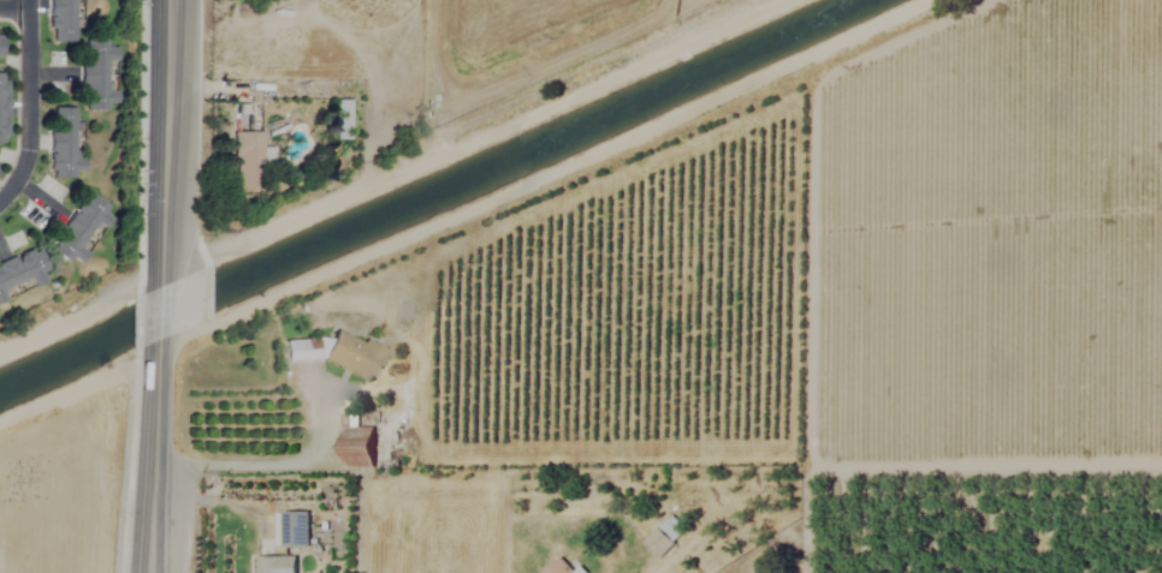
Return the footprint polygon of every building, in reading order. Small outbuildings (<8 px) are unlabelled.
[(75,0),(51,0),(51,43),(75,44),(75,0)] [(83,44),(83,111),(107,111),(107,105),(118,105),(118,92),(107,92),(107,61),(118,61),(118,44),(83,44)] [(351,141),(351,100),(334,100),(334,141),(351,141)] [(74,109),(50,109),(49,179),(75,179),(75,171),(84,172),(84,160),(74,160),(74,109)] [(262,192),(262,133),(235,133),(235,192),(262,192)] [(49,250),(69,264),(73,259),(81,264),(88,254),(80,248),(97,223),(107,230),(117,215),(87,195),(49,250)] [(30,279),(34,287),(50,281),(38,249),(0,263),(0,303),(7,301),(2,290),(30,279)] [(372,381),(386,351),(362,340),(360,340),(335,330),(330,342),(323,339),(285,340),(286,362),(322,362),(369,382),(372,381)] [(343,468),(375,468),(375,427),(359,427),(359,414),(343,414),(343,468)] [(310,547),(310,512),(283,512),(283,547),(310,547)] [(688,531),(672,514),(644,542),(660,559),(688,531)] [(258,557),(258,572),(298,572),(298,557),(258,557)] [(551,572),(574,572),(562,562),(551,572)]
